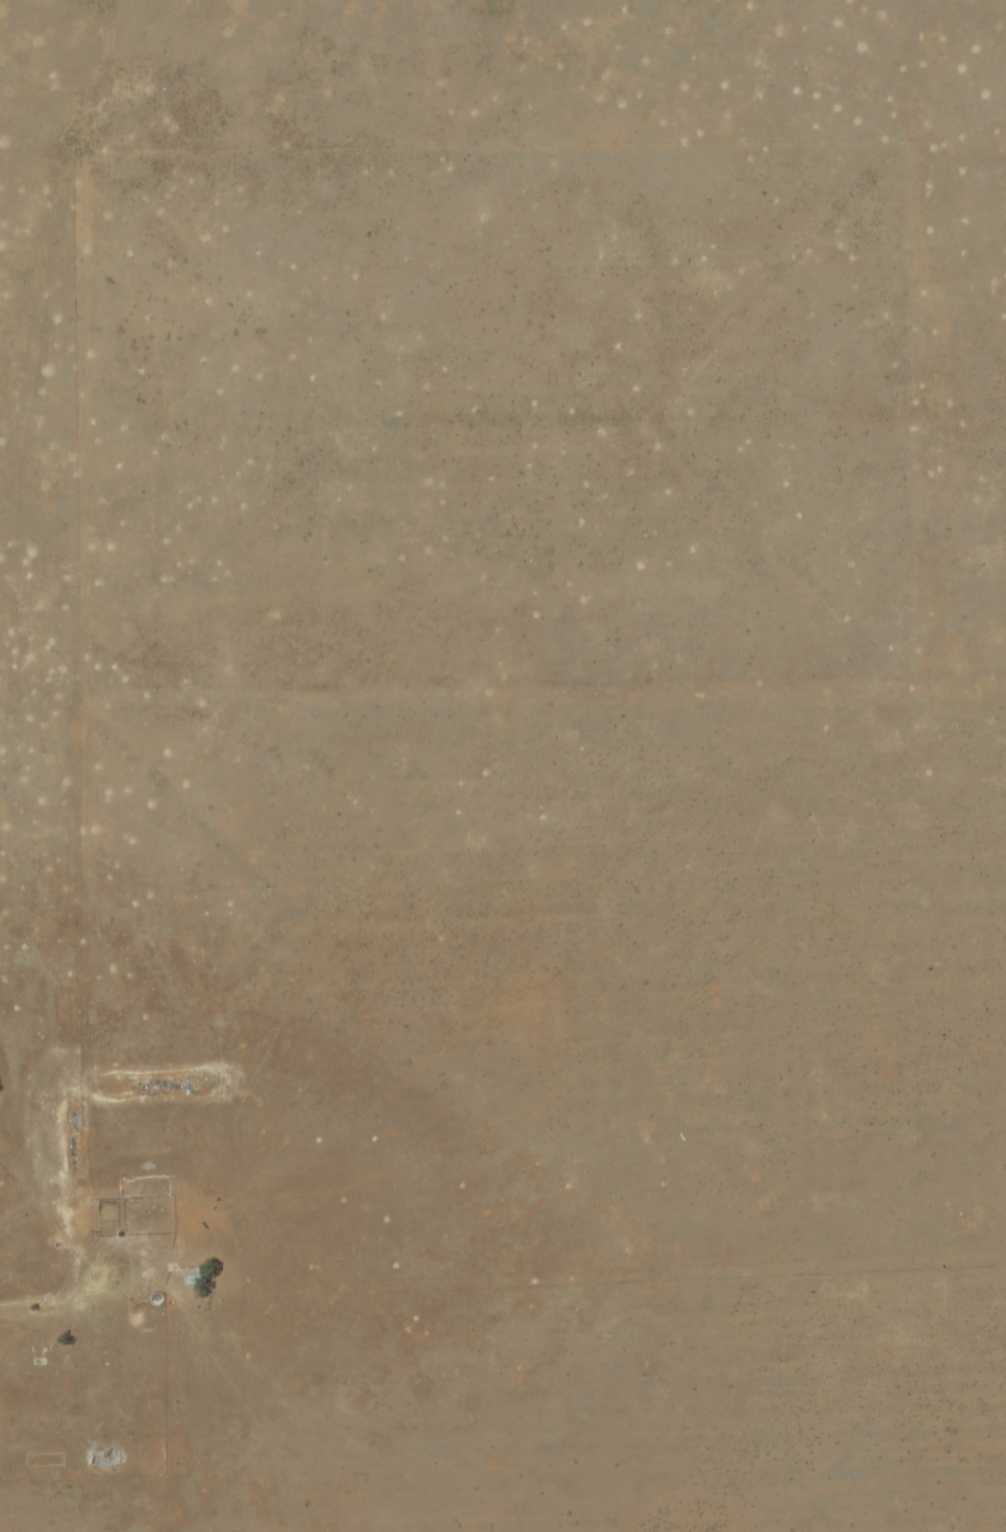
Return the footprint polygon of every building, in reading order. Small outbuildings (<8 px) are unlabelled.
[(187,1268),(187,1285),(206,1285),(206,1268),(187,1268)]
